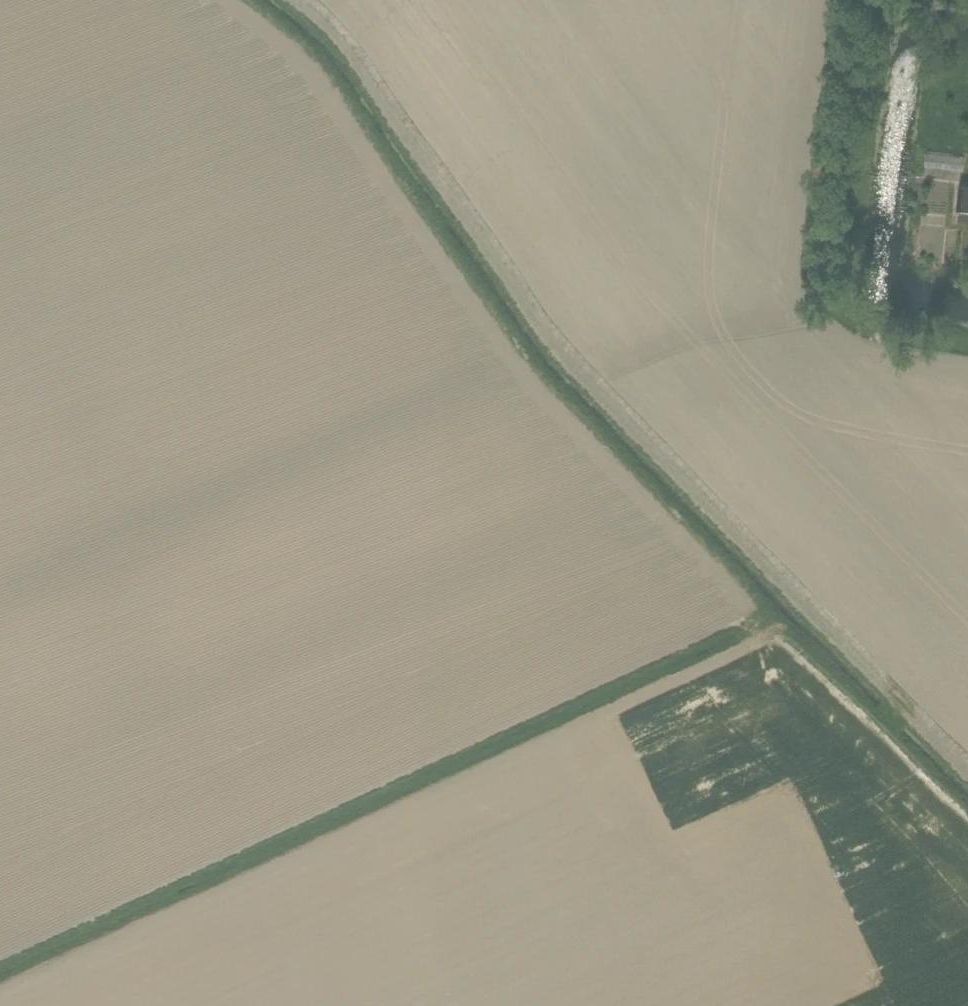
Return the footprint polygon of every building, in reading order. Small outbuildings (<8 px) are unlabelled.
[(960,186),(958,217),(967,218),(967,186),(960,186)]
